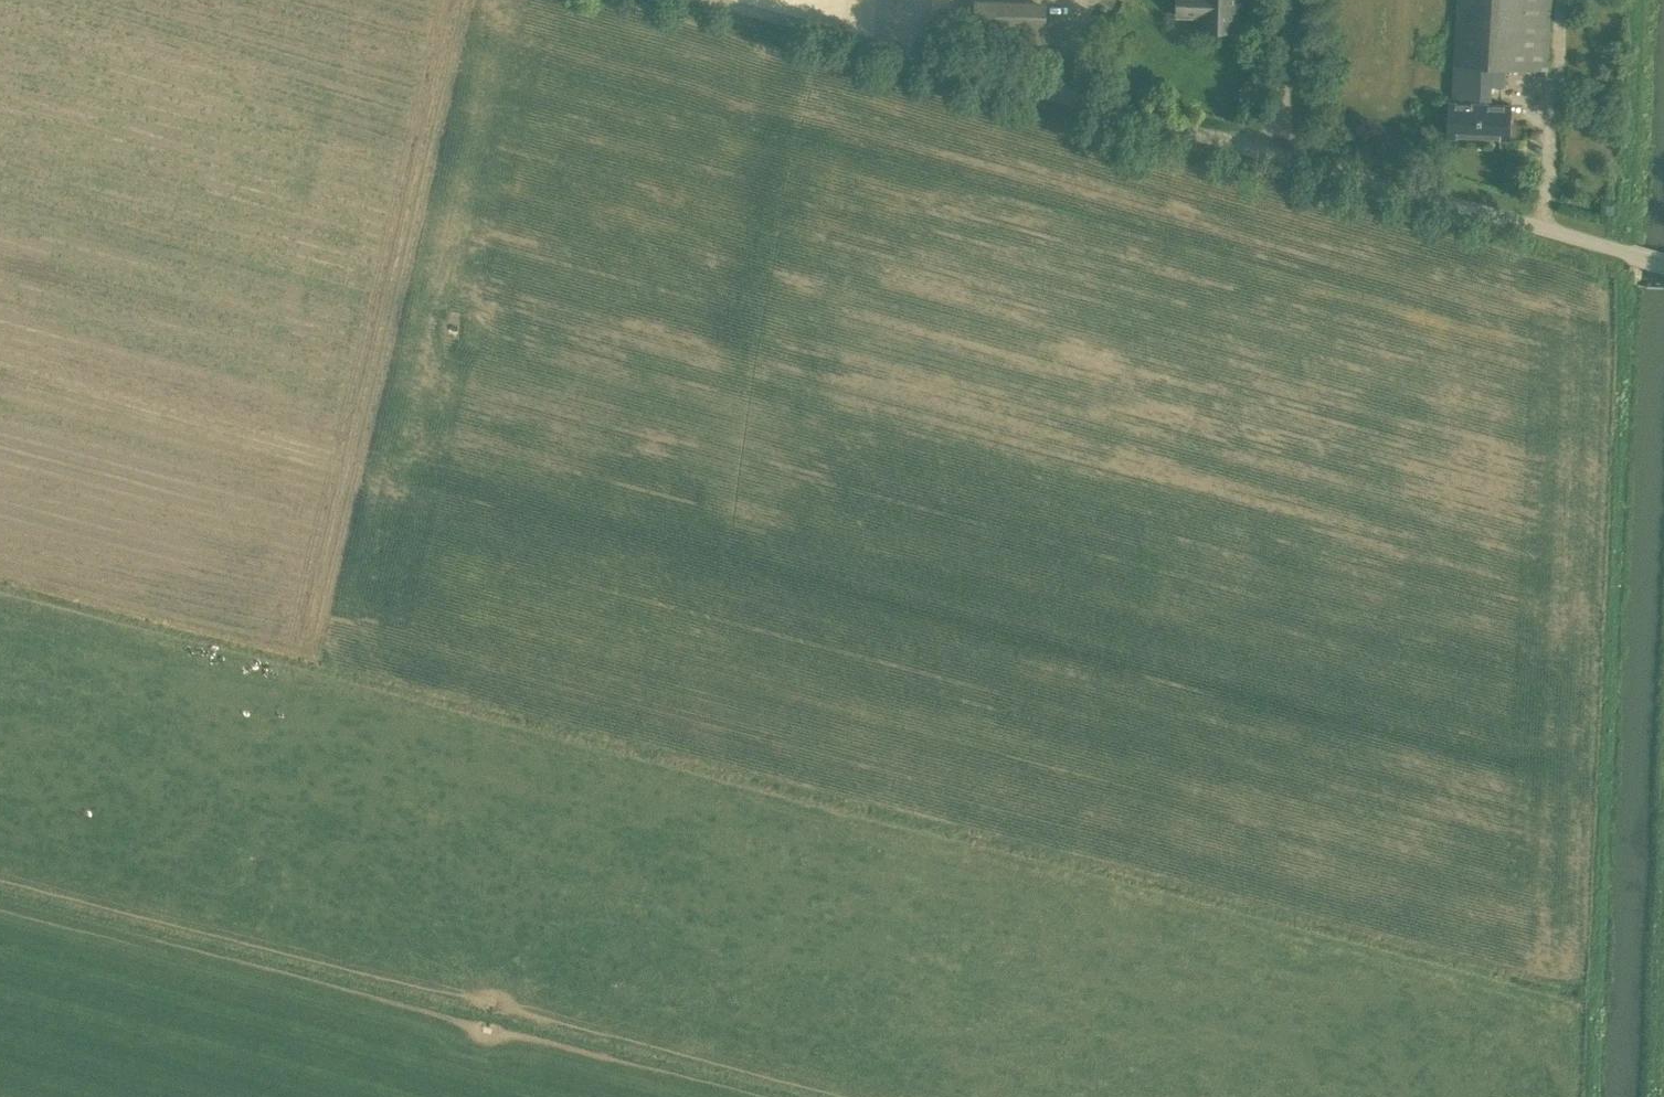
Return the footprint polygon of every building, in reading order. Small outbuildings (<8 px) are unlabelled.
[(1237,0),(1178,0),(1178,14),(1203,15),(1202,27),(1236,28),(1237,0)] [(1454,63),(1493,65),(1546,68),(1550,0),(1457,0),(1454,63)] [(992,3),(991,39),(1044,41),(1045,5),(992,3)] [(1450,101),(1448,133),(1508,136),(1510,104),(1491,103),(1492,84),(1493,65),(1454,63),(1452,101),(1450,101)]
